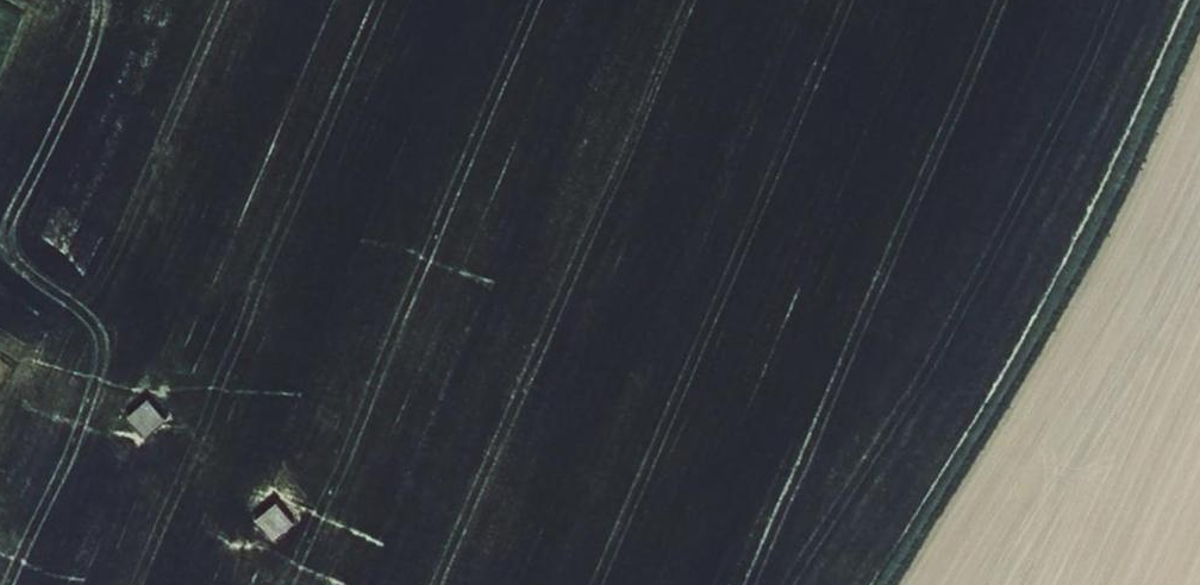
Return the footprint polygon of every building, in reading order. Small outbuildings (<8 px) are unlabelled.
[(148,436),(169,418),(152,398),(131,415),(148,436)] [(294,521),(276,501),(257,519),(275,539),(294,521)]
